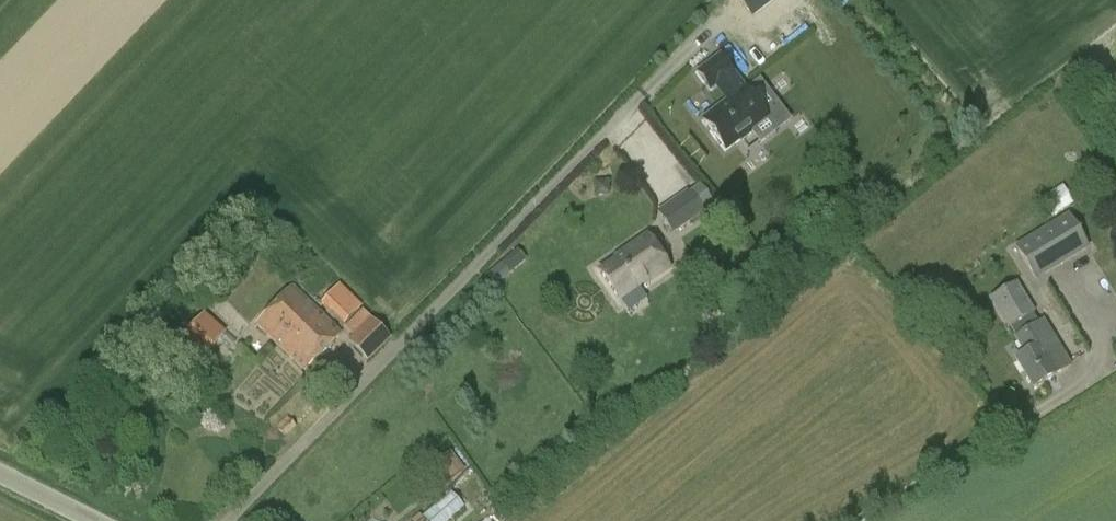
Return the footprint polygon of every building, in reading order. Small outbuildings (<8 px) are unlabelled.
[(697,73),(709,89),(720,81),(733,99),(703,121),(725,149),(738,139),(740,142),(751,134),(749,131),(766,117),(745,90),(744,91),(731,73),(732,72),(720,56),(697,73)] [(657,211),(673,234),(714,206),(700,185),(690,192),(689,189),(657,211)] [(1043,197),(1054,216),(1070,206),(1074,204),(1062,185),(1043,197)] [(1015,251),(1033,281),(1087,248),(1068,218),(1015,251)] [(626,252),(627,254),(600,272),(619,299),(646,281),(647,283),(667,269),(646,238),(626,252)] [(520,246),(490,273),(502,287),(532,259),(520,246)] [(1069,365),(1042,320),(1038,323),(1033,315),(1034,314),(1016,283),(989,299),(1008,331),(1010,329),(1015,337),(1014,338),(1023,354),(1014,360),(1032,390),(1055,376),(1054,375),(1069,365)] [(339,284),(320,303),(343,325),(361,306),(339,284)] [(315,308),(292,286),(255,324),(304,372),(341,334),(315,308)] [(205,356),(226,333),(204,313),(183,337),(205,356)] [(367,363),(391,339),(369,317),(347,341),(367,363)] [(435,465),(448,482),(464,469),(451,453),(435,465)] [(464,508),(451,492),(422,517),(425,520),(449,520),(464,508)]
